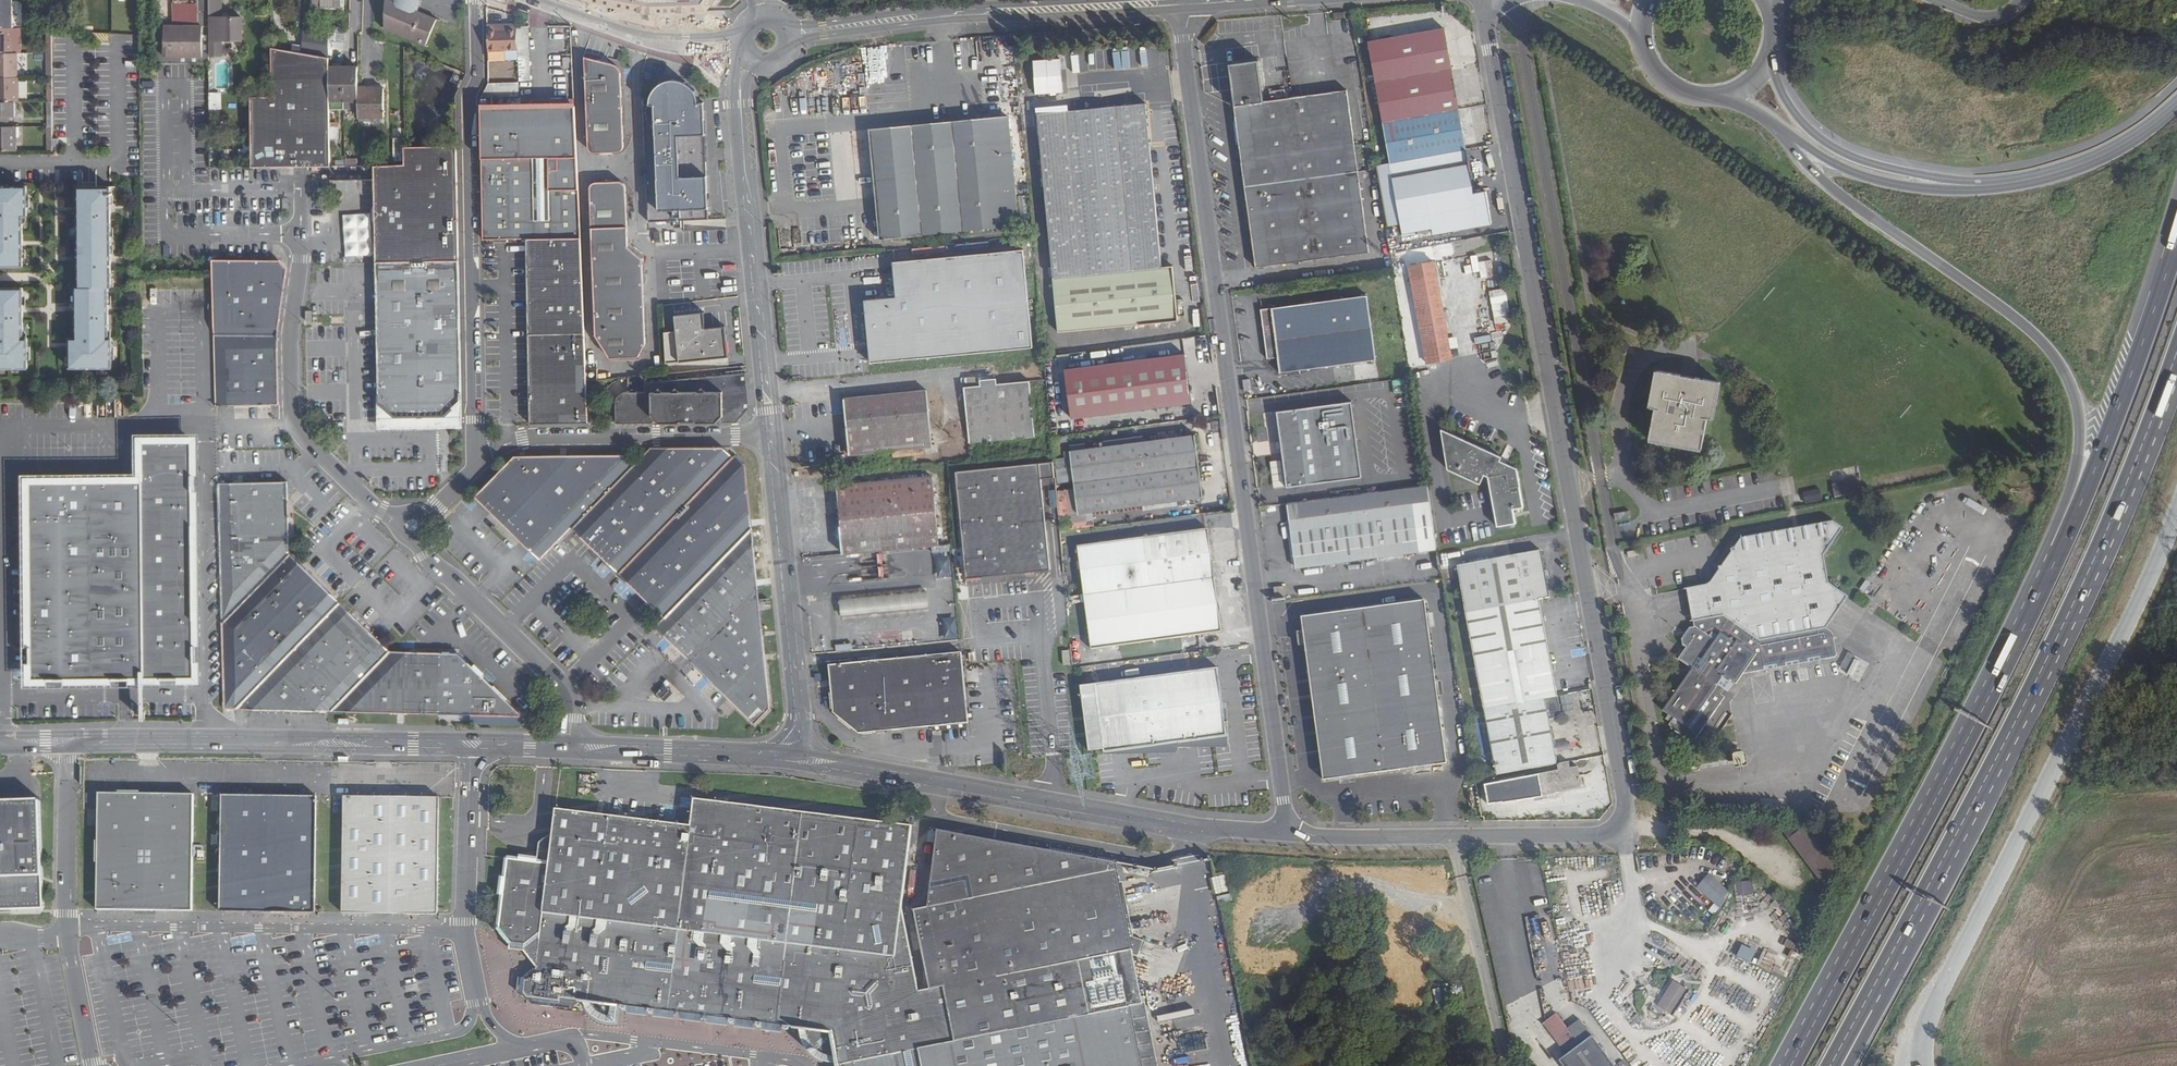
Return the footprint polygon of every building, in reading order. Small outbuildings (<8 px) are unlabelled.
[(12,29),(12,0),(0,0),(0,28),(12,29)] [(210,64),(210,58),(209,0),(198,0),(198,4),(196,4),(194,3),(191,4),(172,4),(172,26),(156,27),(156,64),(210,64)] [(209,30),(222,29),(222,43),(243,43),(243,18),(221,18),(220,2),(220,0),(209,0),(209,30)] [(435,18),(414,9),(414,0),(385,0),(384,25),(424,44),(435,18)] [(579,0),(643,13),(704,13),(713,0),(579,0)] [(527,83),(525,16),(515,13),(515,25),(515,30),(516,60),(517,83),(527,83)] [(315,15),(305,14),(305,23),(314,24),(315,15)] [(329,26),(329,32),(330,49),(344,50),(345,32),(349,28),(329,26)] [(497,26),(486,26),(487,59),(504,59),(504,60),(516,60),(515,30),(497,31),(497,26)] [(0,28),(0,54),(15,54),(15,29),(12,29),(0,28)] [(210,58),(223,58),(222,43),(222,29),(209,30),(210,58)] [(304,29),(301,52),(330,57),(330,49),(329,32),(304,29)] [(1369,44),(1377,84),(1453,70),(1445,30),(1369,44)] [(274,96),(253,97),(253,166),(302,166),(331,166),(331,139),(331,127),(331,109),(330,65),(330,57),(301,52),(272,47),(274,96)] [(615,60),(583,51),(585,91),(621,91),(620,65),(619,64),(615,60)] [(19,79),(18,54),(15,54),(0,54),(0,79),(19,79)] [(1370,252),(1347,91),(1267,102),(1261,59),(1232,63),(1238,106),(1235,107),(1258,268),(1370,252)] [(1031,60),(1031,94),(1060,94),(1059,60),(1031,60)] [(355,64),(330,65),(331,109),(356,109),(356,108),(356,87),(355,64)] [(1453,70),(1377,84),(1384,124),(1460,110),(1453,70)] [(649,104),(643,104),(649,221),(674,220),(675,227),(682,226),(682,219),(709,218),(703,101),(698,102),(697,98),(696,93),(693,89),(688,83),(684,81),(679,79),(676,78),(671,78),(667,79),(663,81),(656,85),(652,91),(649,99),(649,104)] [(0,79),(0,103),(16,103),(20,103),(19,79),(0,79)] [(517,83),(488,82),(480,97),(480,98),(517,97),(517,83)] [(384,86),(356,87),(356,108),(384,108),(384,86)] [(623,142),(621,91),(585,91),(587,141),(588,144),(589,146),(591,147),(592,147),(594,147),(618,147),(619,146),(622,144),(623,142)] [(207,110),(220,110),(220,93),(206,93),(207,110)] [(9,129),(9,119),(16,119),(16,103),(0,103),(0,128),(9,129)] [(1148,103),(1038,113),(1059,331),(1180,319),(1175,264),(1163,265),(1148,103)] [(531,106),(480,107),(484,236),(580,233),(575,104),(548,105),(552,219),(535,220),(531,106)] [(1460,110),(1384,124),(1391,163),(1467,150),(1460,110)] [(1017,226),(1007,117),(871,129),(881,238),(1017,226)] [(339,127),(331,127),(331,139),(339,139),(339,127)] [(0,128),(0,153),(17,153),(17,128),(9,129),(0,128)] [(403,147),(403,165),(388,166),(373,166),(373,179),(375,206),(371,206),(371,218),(375,218),(376,260),(425,258),(460,257),(456,146),(403,147)] [(1467,150),(1391,163),(1404,233),(1419,230),(1420,230),(1434,227),(1447,225),(1448,231),(1469,228),(1468,221),(1480,219),(1481,226),(1494,223),(1487,192),(1475,194),(1467,150)] [(589,183),(590,212),(627,210),(625,182),(625,181),(623,178),(622,178),(621,177),(618,176),(593,178),(592,179),(590,180),(589,183)] [(26,185),(0,185),(0,266),(22,266),(22,215),(26,215),(26,185)] [(69,339),(70,369),(112,369),(112,338),(108,338),(108,288),(110,288),(110,186),(77,186),(78,288),(75,288),(76,339),(69,339)] [(638,354),(644,341),(642,254),(628,242),(627,210),(590,212),(594,333),(608,355),(638,354)] [(1480,219),(1468,221),(1469,228),(1481,226),(1480,219)] [(1447,225),(1434,227),(1435,233),(1448,231),(1447,225)] [(580,233),(525,235),(526,331),(583,330),(582,300),(580,233)] [(894,272),(896,297),(865,299),(870,362),(1033,350),(1026,251),(893,261),(894,272)] [(440,427),(465,427),(464,399),(463,369),(460,257),(425,258),(376,260),(377,302),(380,370),(380,402),(380,427),(440,427)] [(280,400),(280,395),(279,334),(286,267),(279,260),(274,260),(214,260),(214,271),(214,273),(215,314),(215,332),(216,405),(280,404),(280,400)] [(1434,262),(1409,267),(1427,364),(1452,359),(1434,262)] [(1487,271),(1500,269),(1499,263),(1485,265),(1487,271)] [(1498,272),(1485,275),(1487,286),(1501,283),(1498,272)] [(22,288),(0,288),(0,369),(27,369),(27,339),(22,339),(22,288)] [(1491,308),(1507,305),(1504,290),(1488,293),(1491,308)] [(1376,362),(1368,297),(1262,310),(1267,359),(1278,358),(1280,374),(1334,367),(1376,362)] [(681,329),(668,331),(670,362),(733,356),(730,325),(710,327),(708,310),(679,314),(681,329)] [(526,331),(529,425),(587,424),(585,374),(585,363),(583,330),(526,331)] [(847,346),(848,338),(837,337),(836,345),(847,346)] [(1191,404),(1185,355),(1065,369),(1071,418),(1191,404)] [(585,363),(585,374),(597,374),(596,363),(585,363)] [(1716,382),(1655,371),(1648,408),(1653,409),(1647,440),(1700,449),(1705,418),(1710,419),(1716,382)] [(618,419),(705,420),(741,420),(752,407),(748,376),(742,376),(733,376),(646,379),(646,372),(628,373),(629,382),(625,386),(622,389),(620,393),(619,397),(618,419)] [(1035,438),(1031,382),(964,387),(969,443),(1035,438)] [(932,448),(928,393),(845,398),(847,427),(849,454),(932,448)] [(1361,479),(1352,403),(1277,413),(1287,489),(1361,479)] [(1524,510),(1519,472),(1502,464),(1504,460),(1441,429),(1448,469),(1482,486),(1487,477),(1492,479),(1499,528),(1515,526),(1513,511),(1524,510)] [(1204,499),(1196,435),(1070,450),(1077,513),(1204,499)] [(194,437),(139,438),(139,477),(143,679),(158,679),(158,612),(174,612),(174,679),(196,678),(194,437)] [(748,462),(738,452),(735,454),(728,447),(726,445),(686,445),(652,445),(636,461),(574,524),(621,571),(665,615),(753,530),(748,462)] [(517,451),(476,491),(543,556),(574,524),(636,461),(626,451),(517,451)] [(1053,462),(1040,464),(1041,479),(1054,477),(1053,462)] [(1033,571),(1051,569),(1041,479),(1040,464),(957,472),(968,578),(1033,571)] [(26,479),(28,680),(50,680),(128,679),(143,679),(139,477),(26,479)] [(218,479),(219,535),(220,620),(280,558),(289,549),(289,517),(288,500),(288,478),(218,479)] [(934,480),(838,487),(843,543),(938,536),(934,480)] [(1835,499),(1859,494),(1857,481),(1832,486),(1835,499)] [(1428,486),(1287,505),(1296,569),(1437,551),(1428,486)] [(1818,492),(1803,494),(1804,502),(1819,500),(1818,492)] [(1629,511),(1614,514),(1615,521),(1630,518),(1629,511)] [(1207,513),(1207,527),(1231,526),(1231,513),(1207,513)] [(1685,593),(1691,625),(1694,624),(1694,629),(1689,629),(1681,642),(1682,648),(1687,651),(1679,662),(1693,672),(1664,714),(1675,721),(1670,728),(1687,743),(1692,746),(1693,746),(1695,745),(1726,700),(1722,697),(1732,683),(1737,687),(1744,677),(1834,659),(1835,658),(1837,657),(1837,655),(1833,635),(1832,634),(1827,630),(1848,598),(1828,585),(1823,558),(1842,530),(1832,523),(1821,525),(1819,528),(1817,526),(1806,528),(1804,531),(1802,529),(1796,530),(1791,531),(1789,534),(1787,532),(1776,534),(1774,536),(1772,535),(1761,537),(1759,539),(1757,538),(1745,540),(1744,542),(1742,541),(1741,541),(1740,541),(1733,552),(1730,552),(1731,555),(1721,569),(1718,570),(1719,573),(1711,585),(1707,588),(1685,593)] [(753,530),(665,615),(656,624),(675,643),(730,697),(739,706),(756,723),(772,709),(760,580),(753,530)] [(1224,633),(1210,530),(1080,546),(1093,650),(1224,633)] [(843,557),(939,550),(938,536),(843,543),(843,557)] [(280,558),(220,620),(223,689),(223,710),(235,710),(283,655),(339,598),(303,562),(289,549),(280,558)] [(1540,562),(1456,577),(1465,625),(1466,624),(1539,612),(1548,610),(1544,588),(1547,587),(1546,582),(1543,583),(1540,562)] [(1860,586),(1868,593),(1880,581),(1873,574),(1860,586)] [(1285,598),(1284,589),(1274,590),(1275,599),(1285,598)] [(887,596),(840,601),(842,618),(929,609),(927,592),(887,596)] [(339,598),(283,655),(235,710),(331,712),(389,648),(380,639),(357,616),(342,602),(340,600),(339,598)] [(1448,765),(1427,602),(1304,618),(1302,618),(1324,782),(1418,769),(1448,765)] [(174,612),(158,612),(158,679),(158,689),(174,690),(174,686),(174,679),(174,612)] [(1539,612),(1466,624),(1474,672),(1548,659),(1539,612)] [(943,639),(956,638),(953,616),(940,618),(943,639)] [(389,648),(331,712),(347,714),(445,715),(470,716),(521,717),(495,692),(457,654),(400,652),(392,651),(389,648)] [(834,711),(833,712),(858,735),(893,732),(904,731),(969,726),(966,689),(964,666),(963,654),(830,665),(831,686),(834,711)] [(1548,659),(1474,672),(1484,721),(1557,708),(1548,659)] [(1219,670),(1082,687),(1090,752),(1105,750),(1105,753),(1228,737),(1220,677),(1219,670)] [(499,685),(495,690),(511,704),(515,700),(499,685)] [(665,685),(656,695),(660,698),(662,698),(668,692),(669,689),(665,685)] [(1559,695),(1563,719),(1572,718),(1568,694),(1559,695)] [(1557,708),(1484,721),(1496,786),(1537,780),(1557,776),(1548,730),(1561,728),(1557,708)] [(1577,779),(1569,781),(1568,774),(1557,776),(1558,783),(1538,787),(1538,788),(1498,795),(1501,814),(1501,815),(1534,810),(1533,809),(1562,804),(1562,800),(1581,797),(1577,779)] [(1537,780),(1538,787),(1558,783),(1557,776),(1537,780)] [(938,827),(928,905),(914,908),(930,986),(918,989),(901,904),(912,823),(691,786),(690,812),(553,806),(550,829),(537,840),(536,854),(517,852),(517,854),(506,853),(502,856),(500,874),(497,874),(495,892),(498,892),(494,926),(507,943),(507,947),(522,948),(533,964),(520,976),(516,975),(515,990),(518,990),(524,998),(530,999),(530,1003),(572,1008),(572,1005),(580,999),(593,1000),(613,1016),(615,1003),(801,1026),(801,1035),(801,1039),(806,1048),(812,1054),(819,1059),(827,1061),(836,1061),(837,1065),(1143,1065),(1136,1032),(1130,1004),(1091,1012),(1079,959),(1134,948),(1115,860),(938,827)] [(193,793),(98,792),(96,909),(133,910),(133,913),(154,913),(154,910),(191,910),(193,793)] [(221,794),(219,911),(315,912),(316,794),(221,794)] [(342,912),(438,913),(439,797),(344,795),(342,912)] [(1501,814),(1498,795),(1484,797),(1487,817),(1501,814)] [(8,910),(44,909),(40,799),(0,801),(0,910),(8,910)] [(1832,863),(1800,822),(1785,834),(1817,875),(1832,863)] [(1706,873),(1695,888),(1719,906),(1730,891),(1706,873)] [(1215,894),(1227,891),(1223,874),(1210,877),(1215,894)] [(1749,876),(1730,878),(1731,891),(1732,891),(1733,899),(1732,900),(1733,915),(1751,913),(1749,897),(1748,898),(1747,889),(1750,889),(1749,876)] [(44,909),(8,910),(9,922),(44,921),(44,909)] [(1740,944),(1736,955),(1751,961),(1755,950),(1740,944)] [(1670,976),(1654,1001),(1669,1011),(1685,985),(1670,976)] [(1553,1008),(1540,1018),(1564,1050),(1577,1040),(1564,1023),(1553,1008)] [(1564,1065),(1616,1065),(1576,1014),(1564,1023),(1577,1040),(1564,1050),(1557,1056),(1564,1065)] [(417,1030),(431,1027),(430,1022),(416,1024),(417,1030)] [(1136,1032),(1143,1065),(1159,1065),(1151,1029),(1136,1032)]
